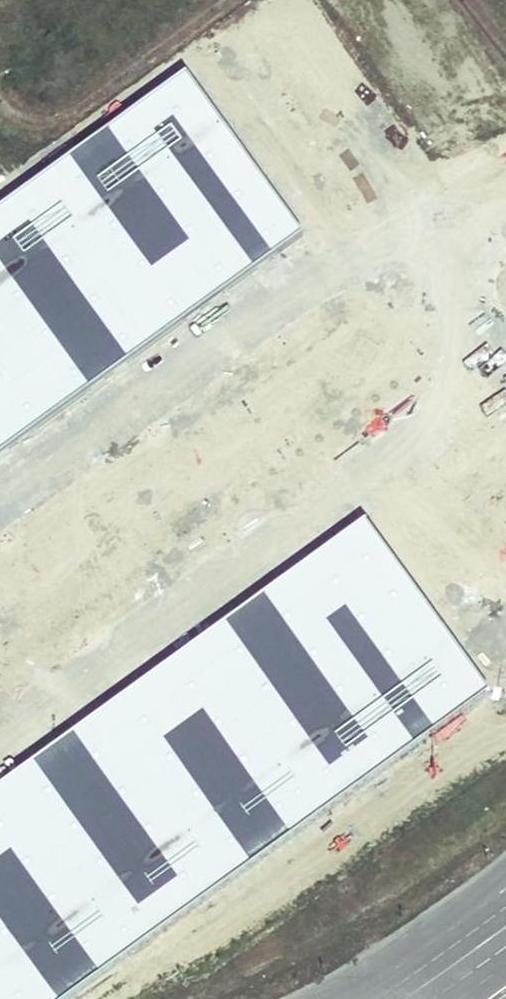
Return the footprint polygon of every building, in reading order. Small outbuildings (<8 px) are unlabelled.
[(302,242),(185,81),(0,215),(0,460),(302,242)] [(487,692),(366,525),(0,790),(0,998),(63,998),(487,692)]
